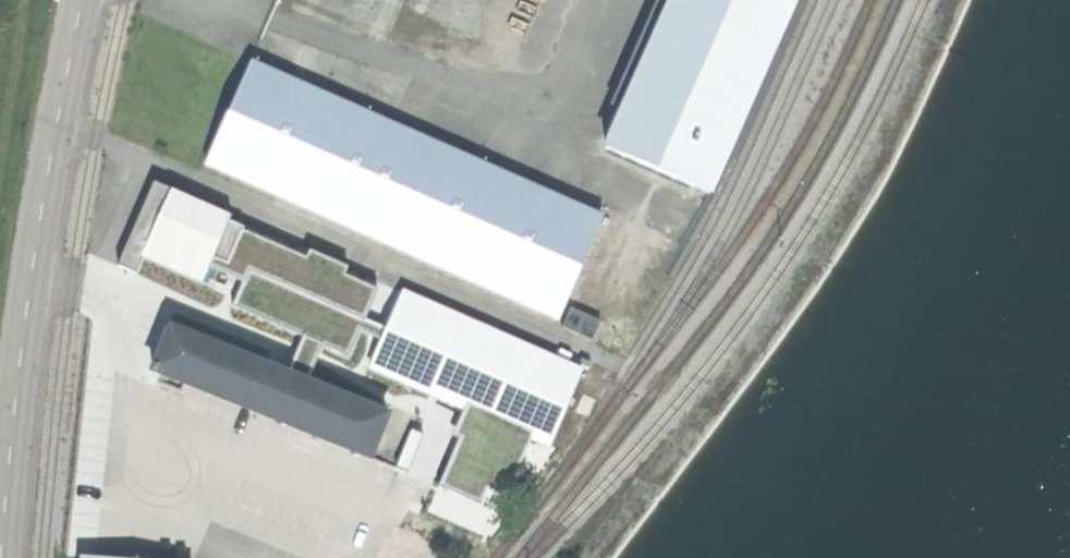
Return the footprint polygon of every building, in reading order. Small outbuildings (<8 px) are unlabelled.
[(605,143),(707,188),(790,0),(668,0),(605,143)] [(347,218),(390,118),(252,58),(208,158),(347,218)] [(520,295),(565,195),(390,118),(347,218),(520,295)] [(137,179),(115,230),(153,246),(147,260),(203,285),(209,272),(221,277),(243,225),(137,179)] [(565,195),(520,295),(557,312),(602,211),(565,195)] [(405,287),(371,362),(547,439),(580,364),(405,287)] [(601,314),(572,300),(562,321),(592,335),(601,314)] [(280,366),(171,319),(153,361),(367,451),(385,409),(308,376),(310,371),(282,359),(280,366)] [(542,452),(497,431),(480,468),(525,488),(542,452)] [(474,471),(444,459),(428,496),(458,509),(474,471)]
